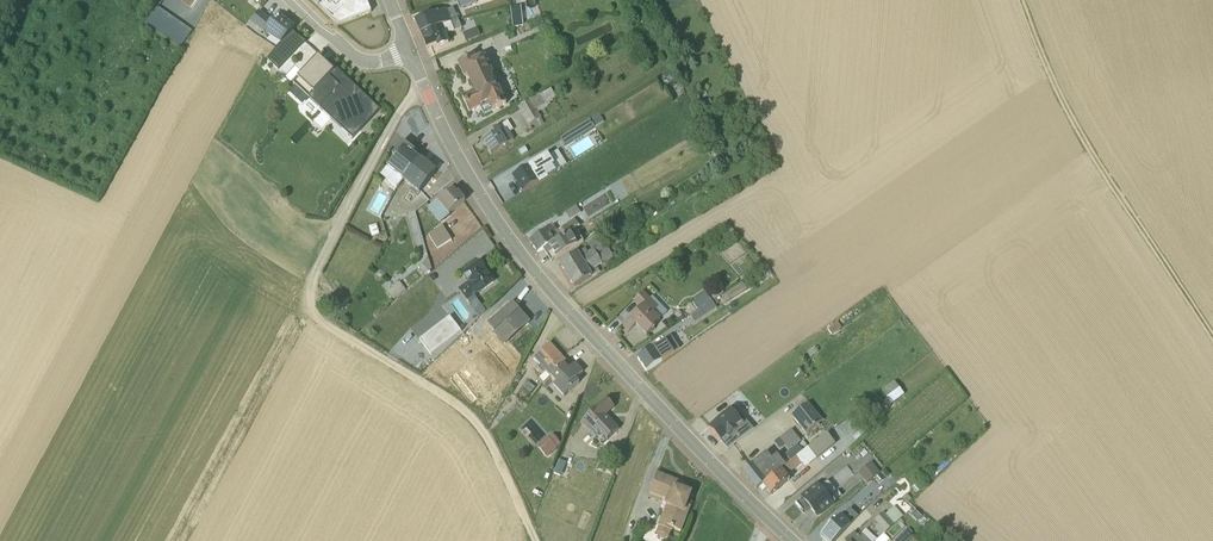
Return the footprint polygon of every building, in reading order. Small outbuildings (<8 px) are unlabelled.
[(338,26),(339,26),(370,13),(371,13),(366,0),(311,0),(338,26)] [(373,18),(384,13),(379,0),(366,0),(373,18)] [(459,9),(476,4),(475,0),(456,0),(459,9)] [(521,7),(510,8),(513,33),(524,31),(521,7)] [(422,38),(459,24),(453,9),(446,11),(445,10),(415,23),(422,38)] [(259,12),(250,23),(263,33),(264,32),(281,45),(294,29),(281,18),(276,25),(259,12)] [(422,38),(427,53),(437,49),(438,51),(450,47),(447,39),(462,33),(459,24),(422,38)] [(477,34),(468,37),(471,44),(480,41),(477,34)] [(494,79),(493,77),(492,75),(488,67),(485,61),(477,64),(474,60),(460,67),(457,68),(461,78),(464,83),(467,81),(474,96),(462,102),(469,118),(481,113),(484,119),(491,115),(492,116),(507,109),(496,86),(495,86),(492,80),(494,79)] [(352,143),(380,114),(327,64),(322,68),(317,63),(293,88),(352,143)] [(555,101),(551,93),(539,100),(539,99),(518,111),(529,129),(541,122),(538,117),(548,111),(547,111),(550,109),(549,107),(552,105),(552,103),(555,101)] [(560,143),(564,150),(594,132),(590,124),(560,143)] [(484,145),(492,158),(514,143),(510,137),(513,134),(508,126),(488,138),(490,141),(484,145)] [(415,155),(403,146),(392,159),(395,161),(379,182),(395,195),(403,185),(420,163),(414,158),(415,155)] [(513,182),(523,197),(555,176),(552,171),(554,169),(548,159),(528,171),(529,173),(513,182)] [(418,197),(436,176),(420,163),(403,185),(418,197)] [(443,200),(428,212),(440,227),(465,206),(458,198),(456,199),(453,195),(445,201),(443,200)] [(566,217),(570,224),(581,217),(576,210),(566,217)] [(554,229),(530,245),(537,257),(585,226),(582,221),(575,224),(574,223),(557,234),(554,229)] [(380,238),(377,228),(369,231),(372,241),(380,238)] [(452,244),(442,229),(428,239),(437,253),(452,244)] [(575,234),(537,257),(538,257),(543,254),(547,259),(551,266),(556,262),(582,246),(575,234)] [(578,257),(560,268),(567,280),(606,254),(603,248),(588,258),(585,254),(579,258),(578,257)] [(567,280),(574,291),(592,281),(593,281),(600,277),(597,272),(602,269),(602,268),(612,261),(608,253),(567,280)] [(432,273),(429,263),(419,271),(425,278),(432,273)] [(474,300),(494,286),(480,267),(461,278),(463,281),(454,287),(459,294),(458,294),(458,295),(459,297),(443,309),(444,313),(458,332),(478,318),(479,319),(484,316),(476,304),(477,303),(474,300)] [(405,293),(399,286),(387,296),(394,303),(405,293)] [(640,313),(622,330),(628,336),(636,329),(646,340),(654,332),(653,331),(660,324),(659,323),(666,317),(652,301),(650,303),(643,296),(633,306),(640,313)] [(706,298),(692,307),(697,315),(711,306),(706,298)] [(530,326),(512,306),(487,328),(494,337),(493,338),(504,350),(530,326)] [(711,306),(690,320),(695,327),(716,313),(711,306)] [(638,364),(646,376),(681,352),(676,346),(679,344),(676,341),(662,350),(661,347),(638,364)] [(550,381),(567,366),(550,347),(533,363),(540,370),(536,374),(542,379),(545,376),(550,381)] [(485,349),(474,358),(479,364),(490,355),(485,349)] [(553,390),(563,401),(579,387),(575,383),(583,376),(575,368),(571,371),(567,366),(550,381),(556,387),(553,390)] [(536,392),(528,386),(523,393),(531,398),(536,392)] [(888,402),(893,408),(905,399),(895,386),(868,405),(873,413),(888,402)] [(606,403),(581,427),(595,442),(600,438),(607,444),(618,434),(605,420),(614,412),(606,403)] [(822,425),(808,407),(791,421),(806,438),(822,425)] [(733,411),(708,433),(727,454),(754,434),(733,411)] [(826,438),(822,432),(803,446),(808,453),(826,438)] [(779,443),(774,447),(779,454),(784,450),(789,455),(800,446),(791,435),(779,444),(779,443)] [(835,449),(826,438),(808,453),(806,454),(762,489),(771,500),(789,484),(787,481),(802,469),(805,473),(835,449)] [(561,447),(553,439),(549,442),(548,441),(538,451),(547,461),(558,451),(557,451),(561,447)] [(742,477),(756,494),(806,454),(802,448),(798,451),(797,450),(779,464),(776,459),(758,474),(753,468),(742,477)] [(871,467),(858,478),(867,488),(880,478),(871,467)] [(662,519),(658,531),(659,531),(656,538),(657,540),(669,540),(671,536),(672,537),(673,534),(681,537),(691,512),(687,510),(691,498),(683,495),(685,489),(684,489),(657,478),(648,500),(667,508),(663,519),(662,519)] [(801,517),(803,520),(811,514),(816,521),(833,508),(832,507),(834,506),(829,500),(835,496),(827,486),(820,492),(816,488),(800,501),(801,503),(795,508),(801,515),(800,516),(801,517)] [(903,521),(894,511),(885,519),(882,517),(874,525),(878,529),(874,533),(881,540),(903,521)] [(820,540),(839,540),(858,521),(849,513),(841,522),(840,521),(831,530),(830,530),(820,540)]
